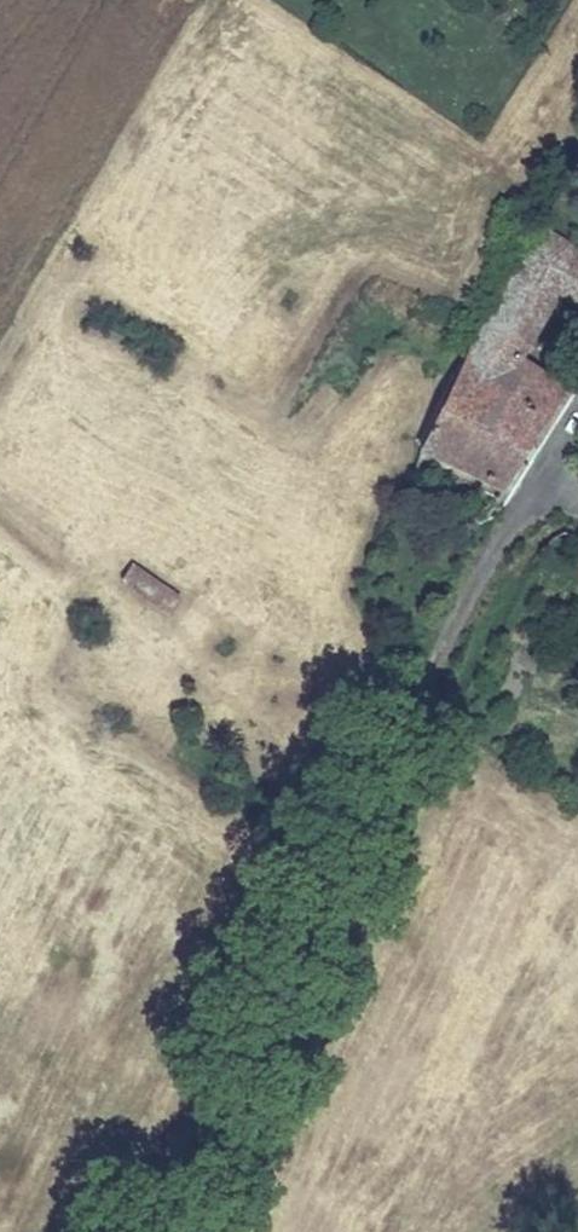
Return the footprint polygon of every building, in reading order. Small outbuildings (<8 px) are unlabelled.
[(505,501),(570,389),(525,364),(560,303),(577,312),(577,248),(542,227),(474,340),(419,459),(505,501)] [(135,564),(121,584),(169,619),(182,597),(135,564)]
